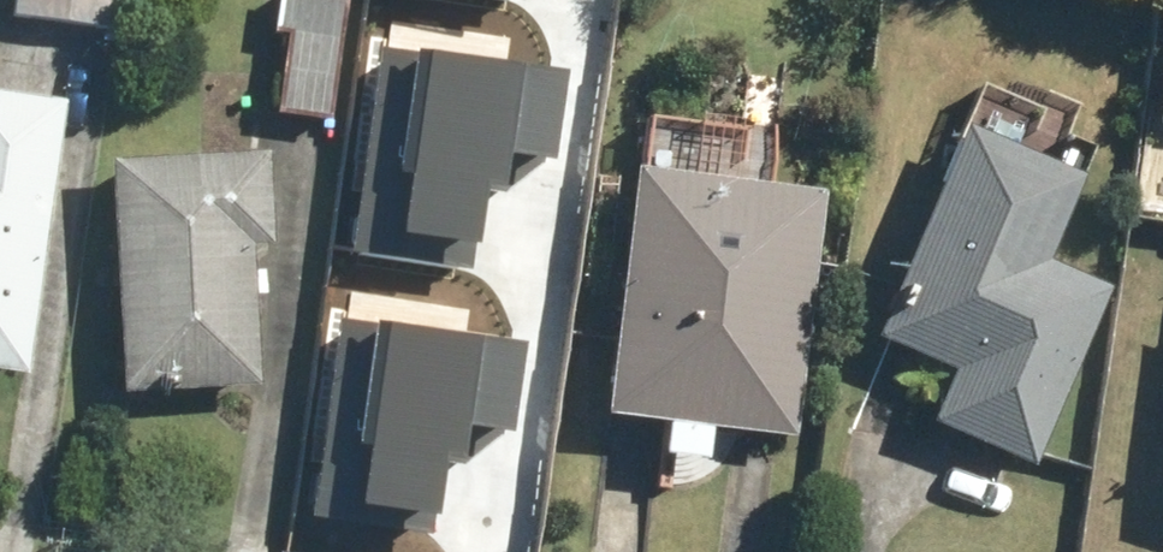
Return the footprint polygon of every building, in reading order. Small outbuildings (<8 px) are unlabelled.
[(2,20),(115,37),(120,0),(5,0),(2,20)] [(264,41),(282,42),(276,114),(322,118),(333,0),(268,0),(264,41)] [(381,44),(355,247),(476,262),(485,195),(502,198),(507,155),(554,161),(566,67),(381,44)] [(735,68),(730,129),(655,123),(651,174),(637,173),(618,412),(672,416),(669,458),(715,462),(718,431),(801,437),(820,194),(778,191),(783,132),(801,133),(806,74),(735,68)] [(972,139),(958,133),(888,307),(898,311),(883,348),(947,374),(925,430),(1036,474),(1109,292),(1048,268),(1087,172),(1064,163),(1086,109),(1021,83),(1014,101),(991,92),(972,139)] [(45,367),(67,95),(0,90),(0,363),(45,367)] [(124,387),(257,381),(250,241),(272,240),(268,153),(113,161),(124,387)] [(342,314),(316,518),(437,533),(446,466),(463,468),(469,426),(515,431),(527,338),(342,314)]
